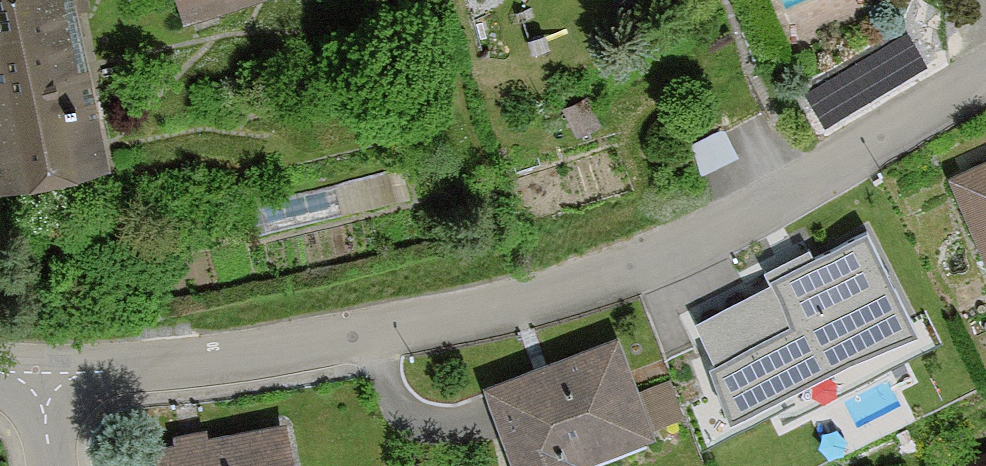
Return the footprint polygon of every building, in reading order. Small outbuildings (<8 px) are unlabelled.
[(88,159),(49,0),(0,0),(0,180),(88,159)] [(166,25),(230,0),(156,0),(166,25)] [(917,24),(806,82),(827,121),(937,63),(917,24)] [(942,184),(985,270),(985,163),(942,184)] [(261,193),(264,219),(375,203),(371,177),(261,193)] [(910,323),(864,229),(688,314),(733,408),(910,323)] [(480,391),(505,465),(577,465),(646,443),(614,346),(480,391)] [(273,427),(145,456),(147,465),(282,465),(273,427)]
